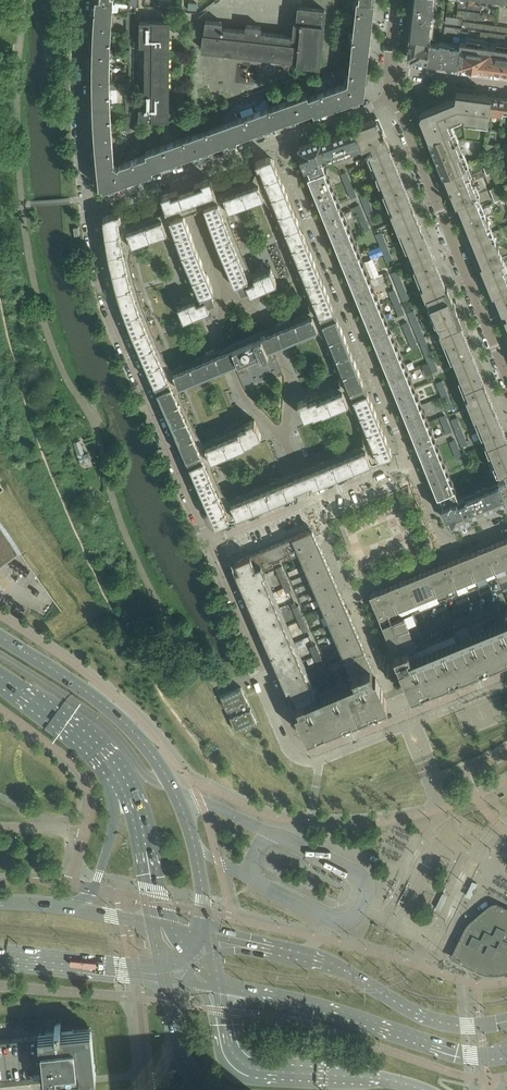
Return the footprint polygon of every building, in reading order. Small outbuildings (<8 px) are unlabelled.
[(114,0),(96,0),(95,11),(113,12),(114,0)] [(372,17),(373,11),(374,1),(362,0),(357,0),(356,9),(351,53),(368,55),(372,17)] [(411,21),(430,23),(431,14),(432,14),(434,3),(432,3),(433,0),(414,0),(411,21)] [(319,65),(325,9),(299,6),(298,17),(297,20),(297,21),(295,21),(294,35),(293,35),(290,35),(261,32),(262,26),(246,24),(245,30),(222,27),(223,22),(206,20),(202,49),(296,59),(298,59),(298,63),(303,63),(319,65)] [(485,13),(458,9),(457,17),(484,20),(485,13)] [(112,25),(113,12),(95,11),(96,19),(94,24),(112,25)] [(463,18),(446,16),(445,23),(462,25),(463,18)] [(168,118),(169,21),(140,21),(140,45),(145,45),(145,108),(139,108),(139,118),(168,118)] [(456,65),(459,46),(453,45),(454,43),(434,41),(434,43),(429,42),(430,33),(428,33),(430,23),(411,21),(407,55),(410,59),(456,65)] [(111,38),(112,25),(94,24),(93,38),(111,38)] [(462,27),(445,25),(444,33),(461,35),(462,27)] [(110,51),(111,38),(93,38),(93,39),(93,46),(93,51),(110,51)] [(459,42),(459,46),(456,65),(486,69),(489,46),(484,45),(484,42),(479,42),(478,46),(477,45),(477,48),(470,47),(471,45),(470,44),(470,41),(466,40),(465,43),(459,42)] [(489,46),(486,69),(506,72),(506,49),(506,51),(500,51),(500,48),(499,48),(500,44),(495,44),(494,47),(489,46)] [(92,64),(110,64),(110,52),(110,51),(93,51),(92,64)] [(368,55),(351,53),(348,79),(366,81),(368,55)] [(110,78),(110,64),(92,64),(92,78),(110,78)] [(110,91),(110,83),(110,78),(92,78),(93,92),(110,91)] [(366,81),(348,79),(348,82),(321,92),(327,108),(364,95),(366,81)] [(110,91),(93,92),(93,105),(111,104),(110,91)] [(419,115),(425,128),(447,120),(461,114),(464,114),(467,93),(455,91),(455,97),(421,111),(419,115)] [(327,108),(321,92),(308,96),(307,93),(290,99),(297,116),(313,110),(314,113),(327,108)] [(421,105),(426,103),(422,92),(417,94),(421,105)] [(467,93),(464,114),(464,116),(476,118),(480,94),(467,93)] [(491,96),(480,94),(476,118),(488,120),(489,113),(491,96)] [(503,111),(504,98),(491,96),(489,113),(502,115),(503,111)] [(297,116),(290,99),(257,111),(264,128),(297,116)] [(111,104),(93,105),(93,118),(93,119),(111,118),(111,104)] [(257,111),(233,120),(226,122),(233,141),(240,139),(239,136),(264,128),(257,111)] [(170,125),(171,129),(209,116),(207,112),(170,125)] [(111,118),(93,119),(94,133),(112,131),(111,118)] [(354,126),(355,129),(356,128),(363,147),(373,143),(376,151),(389,146),(390,146),(380,120),(377,121),(374,120),(374,119),(354,126)] [(466,165),(460,152),(447,120),(425,128),(444,175),(466,165)] [(226,122),(195,133),(201,150),(226,141),(227,143),(233,141),(226,122)] [(356,128),(355,129),(339,134),(346,153),(363,147),(356,128)] [(112,131),(94,133),(95,146),(113,145),(112,131)] [(148,133),(135,138),(137,142),(150,137),(148,133)] [(195,133),(171,142),(177,159),(201,150),(195,133)] [(339,134),(322,141),(328,158),(329,159),(346,153),(339,134)] [(300,149),(297,150),(305,167),(307,166),(310,175),(326,169),(322,160),(328,158),(322,141),(321,138),(301,145),(301,146),(300,149)] [(177,159),(171,142),(158,147),(164,163),(177,159)] [(113,145),(95,146),(97,160),(114,158),(113,145)] [(389,146),(376,151),(372,153),(374,158),(369,160),(371,164),(375,163),(381,177),(377,179),(379,183),(400,174),(389,146)] [(146,151),(147,154),(152,168),(164,163),(158,147),(146,151)] [(147,154),(134,159),(140,175),(153,171),(152,168),(147,154)] [(210,178),(195,184),(194,184),(195,187),(186,190),(179,193),(178,190),(177,190),(161,196),(169,218),(163,220),(162,217),(156,220),(155,217),(150,218),(151,221),(138,226),(137,223),(132,225),(133,228),(127,230),(127,231),(120,232),(119,226),(122,226),(122,218),(119,211),(106,216),(103,219),(107,244),(112,271),(115,280),(117,289),(120,298),(123,307),(126,316),(133,333),(214,522),(218,523),(296,492),(296,491),(295,489),(302,486),(312,482),(313,484),(313,485),(389,454),(391,450),(273,159),(269,157),(256,162),(259,169),(258,169),(260,174),(263,173),(266,180),(259,183),(259,182),(252,185),(251,182),(246,184),(247,186),(235,191),(234,188),(229,190),(230,193),(224,195),(225,198),(219,200),(210,178)] [(114,158),(97,160),(98,173),(108,172),(108,163),(113,163),(114,162),(114,158)] [(118,166),(113,163),(108,163),(108,172),(98,173),(99,186),(102,186),(103,189),(140,175),(134,159),(118,164),(118,166)] [(490,164),(489,164),(484,166),(487,175),(493,172),(490,164)] [(466,165),(444,175),(456,204),(458,203),(477,195),(466,166),(466,165)] [(326,169),(310,175),(308,176),(315,193),(334,186),(327,169),(326,169)] [(357,196),(346,171),(341,174),(351,198),(357,196)] [(400,174),(379,183),(380,187),(385,185),(393,205),(388,207),(390,211),(412,203),(400,174)] [(334,186),(315,193),(322,210),(340,202),(334,186)] [(503,198),(498,186),(490,189),(495,201),(503,198)] [(378,221),(366,193),(360,196),(371,224),(378,221)] [(490,225),(477,195),(458,203),(472,239),(490,232),(487,226),(490,225)] [(340,202),(322,210),(329,227),(347,219),(340,202)] [(435,259),(423,231),(412,203),(390,211),(392,215),(396,213),(404,234),(400,236),(403,244),(407,242),(416,262),(411,264),(413,268),(435,259)] [(370,229),(360,204),(354,207),(364,231),(370,229)] [(347,219),(329,227),(335,244),(354,236),(347,219)] [(393,259),(382,231),(376,234),(387,262),(393,259)] [(502,255),(495,238),(492,239),(490,232),(472,239),(482,263),(480,264),(492,294),(494,293),(506,288),(506,268),(502,255)] [(354,236),(335,244),(342,260),(361,253),(354,236)] [(361,253),(342,260),(349,277),(368,270),(361,253)] [(435,259),(413,268),(414,272),(419,270),(427,290),(423,292),(424,296),(427,295),(446,288),(446,287),(435,259)] [(368,270),(349,277),(356,294),(374,287),(368,270)] [(409,298),(398,270),(391,273),(403,300),(409,298)] [(374,287),(356,294),(363,311),(381,303),(374,287)] [(446,288),(427,295),(441,331),(460,323),(461,323),(462,323),(456,308),(459,307),(456,300),(453,301),(447,287),(446,287),(446,288)] [(494,293),(506,323),(506,288),(494,293)] [(404,313),(394,289),(388,291),(398,316),(404,313)] [(381,303),(363,311),(369,327),(388,320),(381,303)] [(439,370),(414,310),(408,312),(432,373),(439,370)] [(388,320),(369,327),(376,344),(395,337),(388,320)] [(418,346),(408,322),(402,324),(412,349),(418,346)] [(483,379),(472,351),(461,323),(460,323),(441,331),(438,332),(440,335),(444,334),(453,354),(448,356),(452,364),(456,362),(464,382),(460,384),(462,388),(483,379)] [(395,337),(376,344),(383,361),(401,353),(395,337)] [(401,353),(383,361),(390,378),(408,370),(401,353)] [(429,421),(415,387),(408,370),(390,378),(410,428),(429,421)] [(483,379),(462,388),(463,392),(467,390),(475,410),(471,412),(473,417),(495,408),(483,379)] [(454,408),(442,380),(436,382),(448,410),(454,408)] [(495,408),(473,417),(474,420),(479,418),(487,439),(483,440),(484,445),(506,436),(495,408)] [(440,417),(446,433),(452,431),(445,414),(440,417)] [(468,445),(457,417),(451,419),(462,447),(468,445)] [(429,421),(410,428),(417,445),(435,437),(429,421)] [(484,445),(486,449),(490,447),(496,461),(492,463),(493,468),(498,466),(500,472),(506,469),(506,438),(506,436),(484,445)] [(435,437),(417,445),(424,461),(442,454),(435,437)] [(462,456),(455,439),(449,441),(456,458),(462,456)] [(442,454),(424,461),(431,478),(449,471),(442,454)] [(500,472),(503,480),(498,482),(498,483),(505,499),(506,502),(506,501),(506,469),(500,472)] [(449,471),(431,478),(438,496),(440,495),(454,489),(456,488),(449,471)] [(490,483),(481,487),(489,506),(505,499),(498,483),(491,486),(490,483)] [(465,493),(465,494),(472,513),(489,506),(481,487),(465,493)] [(454,489),(440,495),(444,503),(441,504),(448,522),(451,521),(454,522),(454,523),(473,515),(472,513),(465,494),(458,497),(454,489)] [(0,520),(0,567),(22,551),(0,520)] [(327,564),(320,547),(312,528),(282,541),(288,557),(299,553),(307,572),(327,564)] [(495,543),(504,566),(506,564),(506,545),(505,539),(495,543)] [(288,557),(282,541),(270,546),(276,562),(288,557)] [(495,543),(485,547),(494,569),(504,566),(495,543)] [(276,562),(270,546),(256,552),(263,568),(276,562)] [(485,547),(476,551),(485,573),(494,569),(485,547)] [(476,551),(466,555),(475,577),(485,573),(476,551)] [(256,552),(235,561),(239,569),(236,571),(293,705),(297,704),(297,703),(315,696),(263,574),(265,573),(263,568),(256,552)] [(466,555),(457,559),(466,581),(475,577),(466,555)] [(457,559),(447,563),(456,585),(466,581),(457,559)] [(447,563),(437,567),(447,589),(456,585),(447,563)] [(334,578),(327,564),(307,572),(313,587),(334,578)] [(292,590),(282,566),(276,568),(286,592),(292,590)] [(437,567),(427,571),(437,593),(447,589),(437,567)] [(427,571),(418,575),(427,597),(437,593),(427,571)] [(418,575),(408,578),(417,601),(427,597),(418,575)] [(340,592),(334,578),(313,587),(319,601),(340,592)] [(408,578),(399,582),(408,605),(417,601),(408,578)] [(399,582),(390,586),(398,609),(408,605),(399,582)] [(390,586),(380,590),(389,613),(398,609),(390,586)] [(380,590),(370,594),(382,624),(392,620),(389,613),(380,590)] [(347,609),(345,604),(340,592),(319,601),(327,617),(347,609)] [(309,629),(299,605),(293,607),(303,632),(309,629)] [(333,633),(353,624),(347,609),(327,617),(333,633)] [(392,620),(382,624),(396,659),(395,660),(398,667),(399,666),(411,695),(506,656),(506,622),(410,662),(407,655),(410,654),(408,649),(416,645),(404,615),(392,620)] [(360,640),(353,624),(333,633),(340,649),(360,640)] [(344,658),(364,649),(360,640),(340,649),(344,658)] [(326,668),(316,644),(310,647),(320,671),(326,668)] [(372,667),(368,658),(364,649),(344,658),(352,676),(352,675),(370,667),(372,667)] [(388,705),(376,676),(374,676),(372,673),(373,673),(370,667),(352,675),(354,679),(315,696),(297,703),(297,704),(293,705),(307,738),(388,705)] [(257,722),(242,686),(221,696),(236,731),(257,722)] [(504,905),(500,905),(494,906),(489,910),(482,916),(477,922),(469,941),(467,948),(467,954),(467,959),(469,963),(472,967),(477,970),(484,973),(494,975),(503,975),(506,974),(506,906),(504,905)] [(55,1023),(56,1031),(46,1032),(39,1032),(39,1036),(0,1039),(0,1079),(43,1074),(44,1082),(96,1076),(95,1062),(91,1027),(62,1030),(61,1023),(55,1023)]
